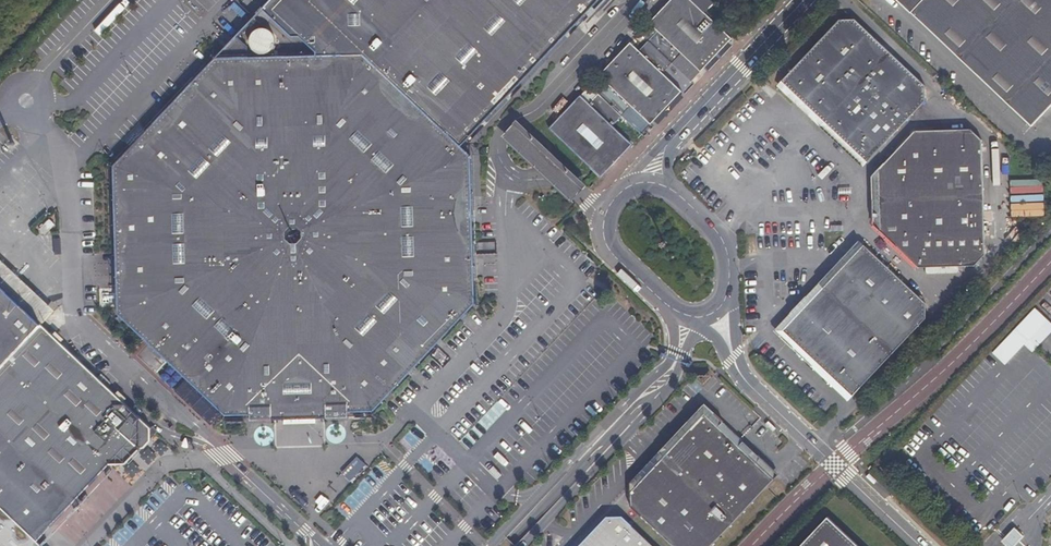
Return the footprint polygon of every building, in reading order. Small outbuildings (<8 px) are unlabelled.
[(262,9),(293,36),(316,35),(315,54),(247,56),(248,47),(237,35),(112,165),(118,313),(225,413),(251,413),(252,420),(348,419),(346,410),(373,411),(474,300),(470,156),(461,145),(502,103),(599,0),(270,0),(262,9)] [(733,35),(711,14),(695,0),(670,0),(650,21),(658,30),(650,39),(673,61),(683,52),(702,70),(733,35)] [(1033,125),(1050,105),(1050,0),(900,0),(1033,125)] [(744,29),(718,6),(711,14),(733,35),(736,38),(744,29)] [(852,17),(836,14),(784,69),(786,85),(855,152),(872,151),(922,99),(921,84),(852,17)] [(664,71),(672,62),(673,61),(650,39),(650,40),(648,41),(640,48),(632,41),(599,74),(608,83),(599,92),(623,115),(632,106),(652,123),(684,89),(664,71)] [(602,176),(632,143),(614,125),(623,115),(599,92),(590,102),(582,94),(550,128),(602,176)] [(970,127),(954,126),(908,128),(883,159),(883,183),(889,179),(891,241),(918,269),(978,267),(989,255),(983,142),(970,127)] [(44,233),(56,226),(52,219),(40,226),(44,233)] [(821,289),(892,357),(928,319),(927,303),(865,243),(821,289)] [(0,267),(0,298),(8,306),(27,324),(40,309),(0,267)] [(892,357),(821,289),(782,329),(853,397),(892,357)] [(33,542),(91,482),(102,473),(117,473),(131,458),(134,459),(142,452),(142,438),(112,408),(49,346),(8,306),(0,298),(0,545),(29,545),(33,542)] [(765,481),(764,466),(710,415),(696,415),(634,480),(628,485),(630,501),(677,545),(702,545),(765,481)] [(401,442),(409,448),(423,433),(415,427),(401,442)] [(617,511),(603,512),(570,545),(653,545),(617,511)] [(830,511),(797,545),(867,545),(830,511)]
